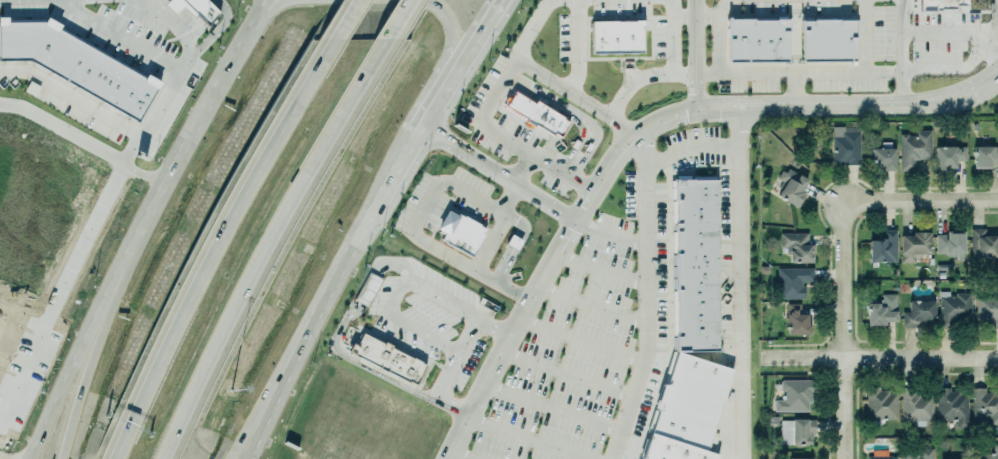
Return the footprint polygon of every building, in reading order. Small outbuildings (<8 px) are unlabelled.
[(175,14),(184,5),(206,26),(218,13),(205,0),(170,0),(165,5),(175,14)] [(918,16),(918,0),(966,0),(966,10),(960,10),(953,10),(952,13),(933,13),(933,16),(918,16)] [(28,58),(0,56),(0,19),(42,18),(154,83),(135,118),(28,58)] [(726,23),(786,24),(786,66),(726,65),(726,23)] [(589,24),(642,24),(642,59),(589,58),(589,24)] [(800,25),(855,25),(855,66),(800,66),(800,25)] [(502,108),(552,140),(554,136),(558,139),(567,125),(533,104),(531,107),(510,95),(502,108)] [(899,169),(913,169),(913,158),(930,158),(929,129),(914,129),(914,134),(907,134),(907,132),(898,133),(899,169)] [(831,161),(841,161),(841,164),(858,163),(858,131),(841,131),(841,135),(831,135),(831,161)] [(933,145),(954,144),(954,146),(957,146),(957,145),(964,145),(965,160),(954,160),(954,166),(943,166),(943,168),(934,168),(933,145)] [(971,166),(989,166),(989,164),(997,164),(997,145),(993,145),(993,144),(971,144),(971,166)] [(894,148),(871,149),(871,171),(894,170),(894,148)] [(809,180),(786,170),(774,196),(796,207),(809,180)] [(675,355),(673,185),(715,184),(717,355),(675,355)] [(445,208),(483,229),(467,260),(428,239),(445,208)] [(867,238),(867,260),(895,260),(895,229),(882,228),(881,230),(883,231),(883,236),(880,236),(877,236),(877,237),(867,238)] [(970,257),(970,229),(984,229),(984,236),(995,236),(995,257),(970,257)] [(911,233),(911,230),(928,230),(928,252),(921,252),(921,255),(914,255),(914,262),(899,262),(899,233),(911,233)] [(813,244),(813,261),(787,261),(787,254),(784,254),(784,248),(778,248),(778,231),(808,231),(808,242),(810,242),(810,244),(813,244)] [(956,261),(963,261),(963,234),(935,233),(935,254),(956,255),(956,261)] [(777,268),(777,299),(803,299),(803,282),(813,282),(813,268),(777,268)] [(369,306),(379,278),(366,274),(357,301),(369,306)] [(865,301),(876,301),(876,299),(880,299),(880,293),(896,293),(896,321),(884,321),(884,324),(865,325),(865,301)] [(939,328),(939,298),(945,298),(945,297),(949,297),(949,295),(954,295),(954,293),(970,294),(970,320),(955,320),(955,328),(939,328)] [(992,321),(992,328),(997,329),(997,297),(975,296),(975,320),(992,321)] [(907,299),(933,299),(933,320),(920,320),(920,326),(901,326),(901,311),(907,311),(907,299)] [(808,335),(807,314),(801,314),(801,303),(785,304),(786,335),(808,335)] [(360,336),(423,367),(413,389),(346,356),(350,347),(354,348),(360,336)] [(697,454),(708,458),(640,458),(672,358),(722,374),(697,454)] [(780,400),(774,400),(774,412),(809,412),(808,394),(813,394),(813,380),(779,380),(780,400)] [(865,385),(878,385),(878,389),(887,389),(887,392),(896,392),(896,418),(884,418),(884,420),(882,420),(882,424),(873,424),(873,420),(864,420),(865,385)] [(967,393),(950,393),(949,388),(936,389),(936,422),(956,422),(956,429),(967,428),(967,393)] [(972,388),(971,423),(997,424),(997,394),(985,394),(985,388),(972,388)] [(901,421),(914,421),(914,426),(925,426),(925,421),(932,421),(932,396),(914,397),(914,389),(900,390),(901,421)] [(779,419),(790,419),(790,417),(806,418),(806,419),(814,419),(814,436),(810,436),(810,444),(800,444),(800,445),(796,445),(796,444),(778,444),(779,419)] [(991,444),(991,454),(972,454),(972,458),(997,458),(997,445),(991,444)] [(917,449),(917,453),(901,453),(901,458),(932,458),(932,449),(917,449)] [(886,457),(887,451),(868,450),(868,458),(897,458),(897,457),(886,457)]
